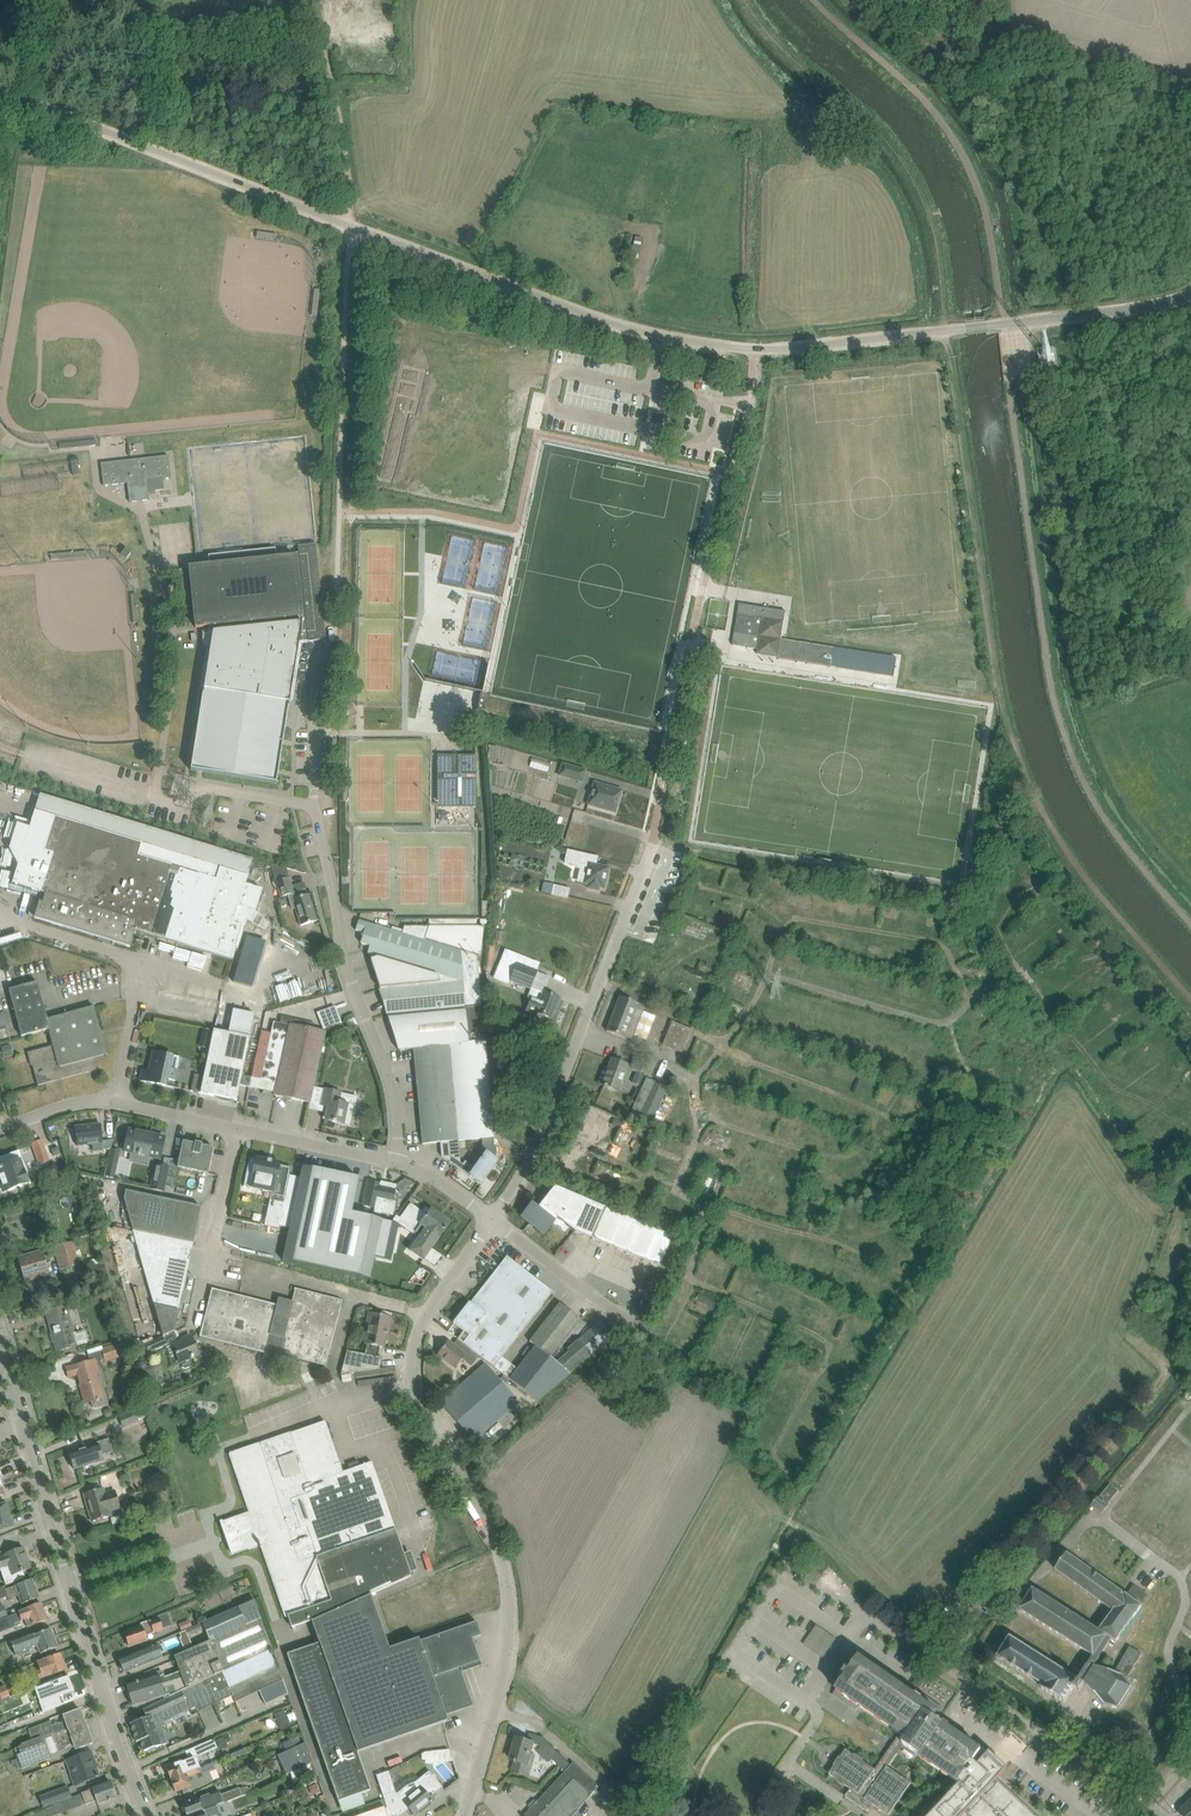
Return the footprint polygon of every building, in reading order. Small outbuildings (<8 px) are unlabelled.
[(338,9),(341,22),(357,18),(354,6),(338,9)] [(631,261),(637,262),(639,250),(633,249),(631,261)] [(168,456),(101,463),(103,486),(127,483),(130,502),(137,501),(145,500),(150,500),(149,492),(164,490),(163,479),(171,478),(168,456)] [(77,460),(70,461),(72,475),(79,474),(77,460)] [(209,566),(204,567),(189,568),(196,628),(208,626),(209,631),(303,621),(305,641),(308,641),(308,642),(320,641),(320,645),(325,644),(325,640),(326,640),(316,544),(298,546),(299,553),(295,553),(295,557),(276,559),(275,548),(208,555),(209,566)] [(188,596),(186,579),(177,580),(178,597),(188,596)] [(739,604),(733,645),(758,649),(758,652),(757,654),(778,658),(831,666),(834,648),(781,639),(786,611),(751,606),(739,604)] [(305,642),(303,621),(209,631),(201,632),(202,647),(210,648),(190,770),(276,784),(299,643),(305,642)] [(840,649),(837,667),(893,676),(896,658),(840,649)] [(447,797),(450,798),(476,798),(476,756),(443,756),(443,775),(450,775),(450,779),(447,781),(444,783),(443,791),(444,794),(447,797)] [(582,782),(585,771),(563,764),(560,776),(582,782)] [(594,782),(588,805),(615,813),(622,790),(594,782)] [(17,824),(9,849),(18,865),(12,884),(45,894),(42,903),(39,902),(34,917),(130,947),(135,930),(232,960),(236,948),(238,948),(247,920),(258,927),(264,918),(256,912),(262,890),(245,884),(248,877),(253,860),(40,794),(29,828),(17,824)] [(604,889),(609,867),(597,865),(598,856),(567,849),(564,861),(586,873),(583,884),(588,885),(588,888),(599,891),(600,887),(604,889)] [(270,861),(280,897),(288,895),(292,910),(295,908),(301,926),(317,921),(309,894),(296,898),(286,867),(270,861)] [(568,898),(570,889),(544,883),(541,892),(568,898)] [(277,899),(279,906),(287,904),(285,897),(277,899)] [(482,916),(490,916),(491,902),(482,902),(482,916)] [(360,943),(370,946),(368,953),(373,954),(462,982),(460,951),(358,920),(355,930),(363,932),(360,943)] [(743,933),(764,941),(766,933),(746,925),(743,933)] [(481,955),(484,927),(429,927),(425,938),(481,955)] [(0,931),(0,943),(27,938),(26,932),(17,934),(16,928),(0,931)] [(321,945),(323,952),(330,950),(327,942),(321,945)] [(485,1042),(481,1003),(477,956),(460,951),(462,982),(373,954),(384,989),(379,989),(387,1015),(465,1007),(465,1010),(468,1044),(485,1042)] [(537,972),(501,958),(494,978),(508,984),(509,979),(531,987),(537,972)] [(21,1036),(26,1035),(48,1029),(53,1046),(28,1053),(31,1065),(32,1065),(38,1085),(97,1069),(94,1058),(107,1055),(94,1006),(48,1019),(38,982),(8,990),(21,1036)] [(526,1013),(531,1015),(535,1017),(537,1012),(550,1017),(555,1005),(557,1006),(560,998),(544,992),(540,1003),(531,999),(526,1013)] [(607,1031),(618,1035),(625,1038),(626,1036),(632,1038),(643,1010),(637,1008),(638,1004),(620,997),(607,1031)] [(335,1006),(324,1011),(318,1013),(324,1030),(342,1023),(335,1006)] [(399,1050),(414,1049),(449,1045),(468,1044),(465,1010),(388,1017),(399,1050)] [(261,1031),(251,1077),(253,1078),(251,1087),(275,1092),(291,1018),(281,1016),(280,1023),(273,1022),(271,1033),(261,1031)] [(310,1103),(321,1052),(325,1053),(328,1040),(324,1039),(325,1032),(314,1030),(315,1024),(296,1020),(296,1019),(291,1018),(275,1092),(275,1095),(310,1103)] [(672,1022),(663,1045),(685,1053),(694,1030),(672,1022)] [(214,1030),(204,1076),(200,1093),(237,1100),(240,1085),(251,1087),(253,1078),(251,1077),(242,1075),(250,1037),(248,1037),(248,1033),(257,1035),(259,1025),(250,1023),(249,1027),(230,1023),(228,1033),(214,1030)] [(494,1137),(493,1125),(492,1117),(485,1042),(468,1044),(449,1045),(451,1069),(453,1093),(456,1117),(420,1120),(422,1144),(440,1142),(449,1141),(482,1138),(494,1137)] [(1,1047),(4,1057),(14,1055),(11,1045),(1,1047)] [(449,1045),(414,1049),(416,1072),(451,1069),(449,1045)] [(142,1070),(140,1080),(166,1085),(168,1078),(175,1080),(177,1070),(180,1057),(173,1055),(165,1054),(153,1051),(149,1071),(142,1070)] [(637,1057),(632,1070),(640,1073),(645,1060),(637,1057)] [(631,1066),(612,1059),(606,1075),(602,1074),(599,1084),(604,1086),(604,1087),(606,1088),(607,1087),(618,1091),(624,1075),(627,1076),(631,1066)] [(451,1069),(416,1072),(418,1096),(453,1093),(451,1069)] [(642,1076),(635,1073),(632,1082),(638,1085),(642,1076)] [(191,1091),(200,1093),(204,1076),(195,1074),(191,1091)] [(668,1088),(647,1078),(631,1112),(637,1115),(635,1120),(652,1127),(654,1123),(656,1124),(658,1119),(656,1118),(657,1117),(654,1116),(664,1093),(672,1096),(674,1091),(667,1088),(668,1088)] [(341,1093),(325,1089),(322,1105),(328,1106),(326,1120),(333,1121),(333,1122),(335,1122),(336,1120),(351,1123),(355,1106),(339,1103),(341,1093)] [(453,1093),(418,1096),(420,1120),(456,1117),(453,1093)] [(905,1093),(900,1102),(920,1114),(925,1106),(905,1093)] [(594,1124),(606,1127),(609,1116),(588,1110),(581,1134),(590,1136),(594,1124)] [(611,1125),(620,1129),(624,1122),(614,1118),(611,1125)] [(54,1122),(48,1124),(50,1131),(56,1129),(54,1122)] [(113,1140),(103,1141),(101,1124),(75,1127),(78,1146),(92,1144),(93,1151),(111,1149),(113,1140)] [(142,1130),(142,1132),(129,1130),(124,1151),(161,1158),(165,1137),(158,1136),(158,1134),(142,1130)] [(915,1130),(912,1135),(918,1138),(921,1133),(915,1130)] [(711,1145),(726,1150),(731,1137),(716,1132),(711,1145)] [(654,1154),(661,1156),(668,1138),(661,1135),(654,1154)] [(449,1141),(440,1142),(441,1156),(481,1184),(498,1161),(496,1160),(494,1137),(482,1138),(483,1151),(472,1166),(465,1161),(462,1164),(450,1155),(449,1141)] [(32,1144),(39,1164),(49,1160),(42,1140),(32,1144)] [(183,1141),(178,1163),(176,1163),(170,1161),(167,1176),(168,1176),(176,1178),(178,1168),(208,1174),(214,1148),(183,1141)] [(54,1156),(61,1154),(58,1147),(52,1150),(54,1156)] [(112,1148),(110,1158),(118,1160),(120,1150),(112,1148)] [(4,1191),(28,1183),(18,1156),(3,1161),(5,1166),(2,1167),(1,1166),(0,1167),(0,1180),(4,1191)] [(248,1164),(244,1186),(272,1192),(270,1200),(277,1202),(275,1213),(274,1217),(267,1216),(265,1225),(279,1228),(284,1203),(285,1203),(288,1190),(289,1182),(292,1167),(279,1165),(280,1162),(257,1157),(255,1166),(248,1164)] [(289,1182),(288,1190),(297,1191),(288,1232),(307,1236),(314,1206),(316,1195),(321,1171),(322,1170),(302,1166),(298,1184),(289,1182)] [(153,1168),(149,1189),(163,1192),(168,1171),(153,1168)] [(307,1236),(301,1265),(369,1279),(373,1257),(375,1248),(392,1251),(398,1223),(351,1213),(358,1178),(322,1170),(321,1171),(316,1195),(314,1206),(307,1236)] [(839,1196),(848,1184),(834,1173),(825,1185),(839,1196)] [(67,1174),(59,1177),(61,1182),(70,1182),(67,1174)] [(168,1176),(167,1183),(175,1185),(176,1178),(168,1176)] [(701,1191),(707,1194),(710,1186),(714,1188),(717,1182),(706,1177),(701,1191)] [(368,1181),(365,1193),(363,1206),(376,1209),(375,1212),(382,1213),(392,1216),(395,1202),(392,1202),(392,1200),(396,1185),(381,1182),(381,1184),(368,1181)] [(814,1187),(820,1192),(825,1187),(819,1182),(814,1187)] [(531,1204),(521,1217),(544,1235),(557,1218),(574,1231),(592,1239),(605,1208),(555,1186),(537,1208),(531,1204)] [(124,1199),(133,1231),(193,1244),(201,1207),(126,1191),(124,1199)] [(420,1210),(412,1204),(410,1203),(397,1222),(419,1237),(410,1250),(423,1260),(450,1222),(431,1209),(427,1215),(420,1210)] [(605,1208),(592,1239),(659,1268),(673,1237),(605,1208)] [(193,1244),(133,1231),(163,1336),(162,1337),(145,1344),(149,1353),(166,1346),(177,1340),(177,1337),(175,1331),(179,1311),(178,1310),(182,1292),(183,1292),(193,1244)] [(288,1232),(282,1261),(301,1265),(307,1236),(288,1232)] [(74,1245),(54,1251),(59,1270),(80,1264),(74,1245)] [(48,1251),(30,1256),(18,1259),(24,1280),(49,1273),(46,1264),(51,1262),(48,1251)] [(708,1251),(699,1272),(707,1275),(715,1254),(708,1251)] [(464,1331),(458,1339),(479,1356),(503,1374),(511,1364),(503,1358),(553,1292),(507,1256),(470,1303),(469,1302),(453,1322),(464,1331)] [(776,1264),(782,1267),(785,1261),(778,1258),(776,1264)] [(102,1271),(101,1264),(85,1268),(87,1275),(102,1271)] [(405,1290),(417,1294),(421,1281),(409,1278),(405,1290)] [(200,1337),(211,1340),(266,1354),(297,1361),(298,1358),(325,1365),(342,1300),(295,1288),(292,1303),(282,1300),(278,1303),(277,1305),(212,1288),(200,1337)] [(699,1294),(695,1303),(716,1311),(719,1302),(699,1294)] [(531,1341),(537,1346),(552,1359),(582,1320),(559,1303),(552,1312),(531,1341)] [(66,1306),(58,1308),(46,1312),(57,1351),(77,1346),(77,1344),(87,1342),(88,1340),(86,1332),(83,1331),(73,1333),(66,1306)] [(370,1310),(370,1308),(363,1306),(358,1309),(356,1315),(364,1316),(366,1309),(370,1310)] [(389,1330),(392,1317),(369,1313),(367,1323),(369,1324),(365,1344),(384,1347),(387,1330),(389,1330)] [(711,1313),(708,1319),(715,1323),(718,1316),(711,1313)] [(568,1352),(555,1361),(570,1373),(583,1361),(612,1336),(600,1322),(591,1329),(566,1350),(568,1352)] [(166,1348),(170,1357),(176,1354),(180,1363),(181,1363),(182,1367),(185,1368),(190,1367),(191,1363),(190,1359),(199,1355),(196,1348),(191,1337),(166,1348)] [(139,1339),(133,1341),(135,1348),(141,1346),(139,1339)] [(479,1356),(458,1339),(460,1341),(456,1346),(448,1341),(438,1354),(455,1368),(462,1359),(472,1366),(479,1356)] [(101,1349),(105,1362),(121,1357),(124,1368),(132,1366),(125,1342),(101,1349)] [(511,1364),(503,1374),(509,1379),(538,1401),(570,1373),(555,1361),(552,1359),(537,1346),(519,1370),(511,1364)] [(382,1357),(347,1351),(341,1374),(350,1373),(380,1369),(382,1357)] [(688,1355),(684,1360),(689,1363),(693,1358),(688,1355)] [(95,1360),(78,1365),(67,1368),(69,1376),(78,1374),(83,1391),(82,1391),(86,1403),(91,1401),(93,1407),(96,1409),(103,1407),(105,1404),(95,1372),(98,1371),(95,1360)] [(145,1360),(136,1363),(138,1369),(143,1381),(163,1374),(158,1361),(148,1366),(145,1360)] [(486,1364),(450,1395),(440,1403),(474,1441),(519,1402),(486,1364)] [(351,1380),(350,1373),(341,1374),(342,1381),(351,1380)] [(142,1407),(134,1410),(138,1420),(146,1417),(142,1407)] [(111,1410),(109,1408),(104,1410),(103,1413),(104,1416),(107,1417),(111,1416),(113,1413),(111,1410)] [(118,1417),(123,1428),(139,1421),(138,1420),(134,1410),(118,1417)] [(311,1620),(370,1595),(411,1576),(397,1534),(372,1462),(360,1466),(358,1461),(348,1464),(350,1469),(343,1472),(325,1421),(230,1454),(250,1513),(220,1523),(231,1554),(232,1554),(232,1553),(246,1549),(246,1548),(259,1544),(260,1547),(261,1546),(281,1603),(284,1602),(288,1616),(292,1627),(311,1620)] [(214,1432),(204,1435),(207,1444),(217,1441),(214,1432)] [(102,1455),(113,1452),(110,1439),(89,1445),(90,1449),(70,1454),(74,1469),(94,1463),(103,1460),(102,1455)] [(161,1475),(167,1473),(165,1465),(158,1467),(161,1475)] [(84,1494),(88,1508),(119,1499),(119,1498),(125,1497),(123,1488),(105,1494),(103,1489),(84,1494)] [(119,1499),(88,1508),(92,1522),(111,1516),(110,1511),(120,1508),(118,1502),(120,1501),(119,1499)] [(10,1515),(6,1503),(0,1505),(0,1518),(10,1515)] [(130,1513),(111,1518),(113,1524),(132,1519),(130,1513)] [(13,1527),(10,1515),(0,1518),(0,1531),(13,1527)] [(0,1557),(0,1566),(6,1584),(26,1577),(24,1571),(30,1568),(23,1548),(5,1555),(0,1557)] [(1010,1637),(998,1656),(1043,1685),(1041,1688),(1064,1702),(1074,1687),(1079,1690),(1084,1682),(1105,1704),(1120,1709),(1134,1687),(1128,1681),(1130,1677),(1129,1676),(1142,1653),(1130,1646),(1114,1672),(1094,1666),(1111,1639),(1116,1642),(1142,1605),(1141,1604),(1147,1595),(1135,1585),(1128,1595),(1126,1593),(1125,1594),(1067,1553),(1055,1569),(1065,1576),(1108,1607),(1094,1628),(1043,1596),(1033,1590),(1020,1610),(1093,1656),(1087,1665),(1087,1664),(1077,1679),(1010,1637)] [(5,1589),(4,1587),(0,1588),(0,1599),(7,1596),(9,1600),(19,1596),(22,1604),(39,1598),(32,1579),(5,1589)] [(254,1598),(252,1594),(244,1597),(246,1602),(254,1598)] [(370,1595),(311,1620),(319,1643),(287,1654),(338,1801),(370,1790),(357,1752),(447,1721),(445,1715),(473,1705),(460,1668),(480,1661),(472,1638),(481,1635),(476,1622),(465,1626),(420,1641),(419,1638),(389,1649),(370,1595)] [(204,1629),(209,1640),(262,1617),(254,1599),(202,1623),(204,1629)] [(7,1617),(0,1620),(0,1626),(20,1619),(21,1621),(25,1620),(27,1626),(33,1624),(33,1625),(47,1620),(41,1603),(27,1609),(7,1617)] [(269,1651),(268,1650),(273,1647),(262,1617),(209,1640),(213,1647),(204,1651),(204,1653),(177,1664),(180,1671),(183,1678),(186,1688),(202,1681),(204,1680),(222,1672),(245,1661),(269,1651)] [(129,1646),(140,1642),(147,1640),(146,1636),(163,1630),(159,1618),(141,1624),(142,1626),(126,1632),(127,1635),(125,1636),(129,1646)] [(178,1623),(181,1630),(192,1626),(189,1619),(178,1623)] [(803,1642),(822,1656),(836,1638),(817,1623),(803,1642)] [(57,1647),(51,1629),(33,1635),(32,1632),(10,1641),(15,1655),(37,1646),(40,1654),(57,1647)] [(156,1644),(118,1660),(124,1673),(142,1666),(140,1662),(160,1654),(156,1644)] [(204,1680),(202,1681),(211,1700),(213,1704),(232,1695),(235,1702),(282,1680),(276,1667),(269,1651),(245,1661),(222,1672),(204,1680)] [(60,1654),(36,1663),(37,1664),(39,1671),(36,1672),(38,1680),(66,1670),(60,1654)] [(829,1773),(851,1788),(846,1796),(867,1811),(871,1806),(872,1804),(875,1806),(885,1812),(907,1781),(899,1774),(889,1768),(888,1766),(889,1764),(897,1753),(903,1744),(955,1780),(959,1783),(961,1784),(952,1794),(943,1804),(939,1807),(931,1815),(963,1815),(966,1812),(971,1815),(1033,1815),(996,1781),(997,1780),(1006,1771),(989,1754),(979,1764),(977,1767),(972,1763),(981,1750),(934,1717),(938,1712),(942,1707),(935,1702),(915,1688),(913,1687),(910,1684),(906,1689),(859,1656),(852,1666),(849,1671),(847,1673),(836,1689),(900,1734),(886,1754),(882,1760),(875,1770),(846,1749),(845,1750),(841,1756),(841,1757),(839,1756),(834,1765),(835,1765),(834,1767),(829,1773)] [(183,1678),(180,1671),(164,1677),(162,1671),(149,1676),(149,1678),(126,1685),(128,1691),(127,1692),(129,1699),(131,1700),(133,1705),(169,1694),(169,1696),(186,1688),(183,1678)] [(918,1672),(910,1684),(913,1687),(915,1688),(924,1676),(918,1672)] [(70,1682),(68,1677),(65,1678),(63,1674),(34,1686),(43,1712),(62,1704),(58,1695),(65,1693),(65,1695),(76,1691),(72,1682),(70,1682)] [(146,1718),(130,1723),(136,1742),(140,1741),(143,1751),(167,1743),(161,1723),(211,1700),(202,1681),(186,1688),(169,1696),(170,1697),(143,1710),(146,1718)] [(0,1688),(0,1700),(10,1696),(5,1685),(0,1688)] [(225,1708),(226,1715),(236,1715),(236,1707),(225,1708)] [(46,1734),(84,1721),(80,1710),(69,1714),(63,1716),(65,1721),(59,1724),(58,1723),(52,1725),(51,1721),(29,1729),(32,1739),(46,1734)] [(275,1715),(278,1722),(287,1718),(283,1711),(275,1715)] [(22,1745),(14,1748),(22,1769),(92,1743),(84,1721),(46,1734),(32,1739),(21,1743),(22,1745)] [(222,1735),(223,1736),(226,1744),(231,1742),(227,1733),(222,1735)] [(517,1738),(511,1759),(516,1760),(513,1770),(524,1774),(530,1754),(533,1744),(540,1745),(542,1747),(537,1752),(549,1763),(552,1759),(559,1765),(565,1759),(558,1753),(542,1737),(530,1734),(528,1741),(517,1738)] [(220,1750),(227,1746),(226,1744),(223,1736),(215,1740),(220,1750)] [(282,1743),(286,1750),(300,1744),(297,1737),(282,1743)] [(218,1750),(214,1741),(199,1746),(202,1755),(218,1750)] [(289,1773),(301,1767),(307,1765),(311,1763),(305,1743),(277,1756),(286,1774),(289,1773)] [(247,1751),(245,1747),(233,1753),(234,1757),(247,1751)] [(90,1752),(79,1756),(67,1760),(72,1775),(74,1774),(77,1784),(98,1777),(92,1761),(94,1761),(90,1752)] [(166,1767),(170,1779),(200,1768),(196,1757),(182,1762),(181,1761),(166,1767)] [(531,1808),(524,1815),(583,1815),(577,1810),(599,1786),(574,1762),(537,1801),(535,1799),(529,1806),(531,1808)] [(213,1763),(200,1768),(170,1779),(175,1791),(181,1789),(183,1793),(214,1782),(210,1771),(215,1769),(213,1763)] [(301,1767),(289,1773),(296,1790),(318,1780),(311,1763),(307,1765),(301,1767)] [(0,1767),(0,1775),(10,1770),(7,1764),(5,1765),(0,1767)] [(399,1765),(388,1771),(389,1775),(401,1769),(399,1765)] [(430,1798),(443,1787),(429,1770),(415,1782),(407,1785),(396,1793),(404,1802),(403,1802),(414,1815),(432,1800),(430,1798)] [(389,1775),(388,1771),(376,1775),(383,1796),(395,1792),(389,1775)] [(81,1793),(51,1806),(46,1809),(30,1815),(55,1815),(85,1805),(97,1801),(98,1804),(108,1800),(108,1801),(110,1800),(110,1799),(116,1797),(111,1782),(92,1788),(93,1789),(81,1793)] [(67,1787),(40,1797),(43,1805),(70,1795),(67,1787)] [(249,1792),(247,1787),(245,1788),(244,1787),(239,1789),(239,1788),(221,1795),(218,1791),(198,1798),(182,1804),(186,1815),(187,1815),(202,1810),(215,1806),(232,1799),(235,1798),(241,1796),(249,1792)] [(624,1801),(636,1809),(639,1804),(627,1796),(624,1801)] [(1186,1804),(1178,1812),(1182,1815),(1190,1815),(1190,1799),(1186,1804)] [(386,1812),(384,1807),(380,1808),(378,1801),(354,1810),(355,1812),(353,1812),(354,1815),(387,1815),(386,1812)] [(187,1815),(218,1815),(215,1806),(202,1810),(187,1815)]
